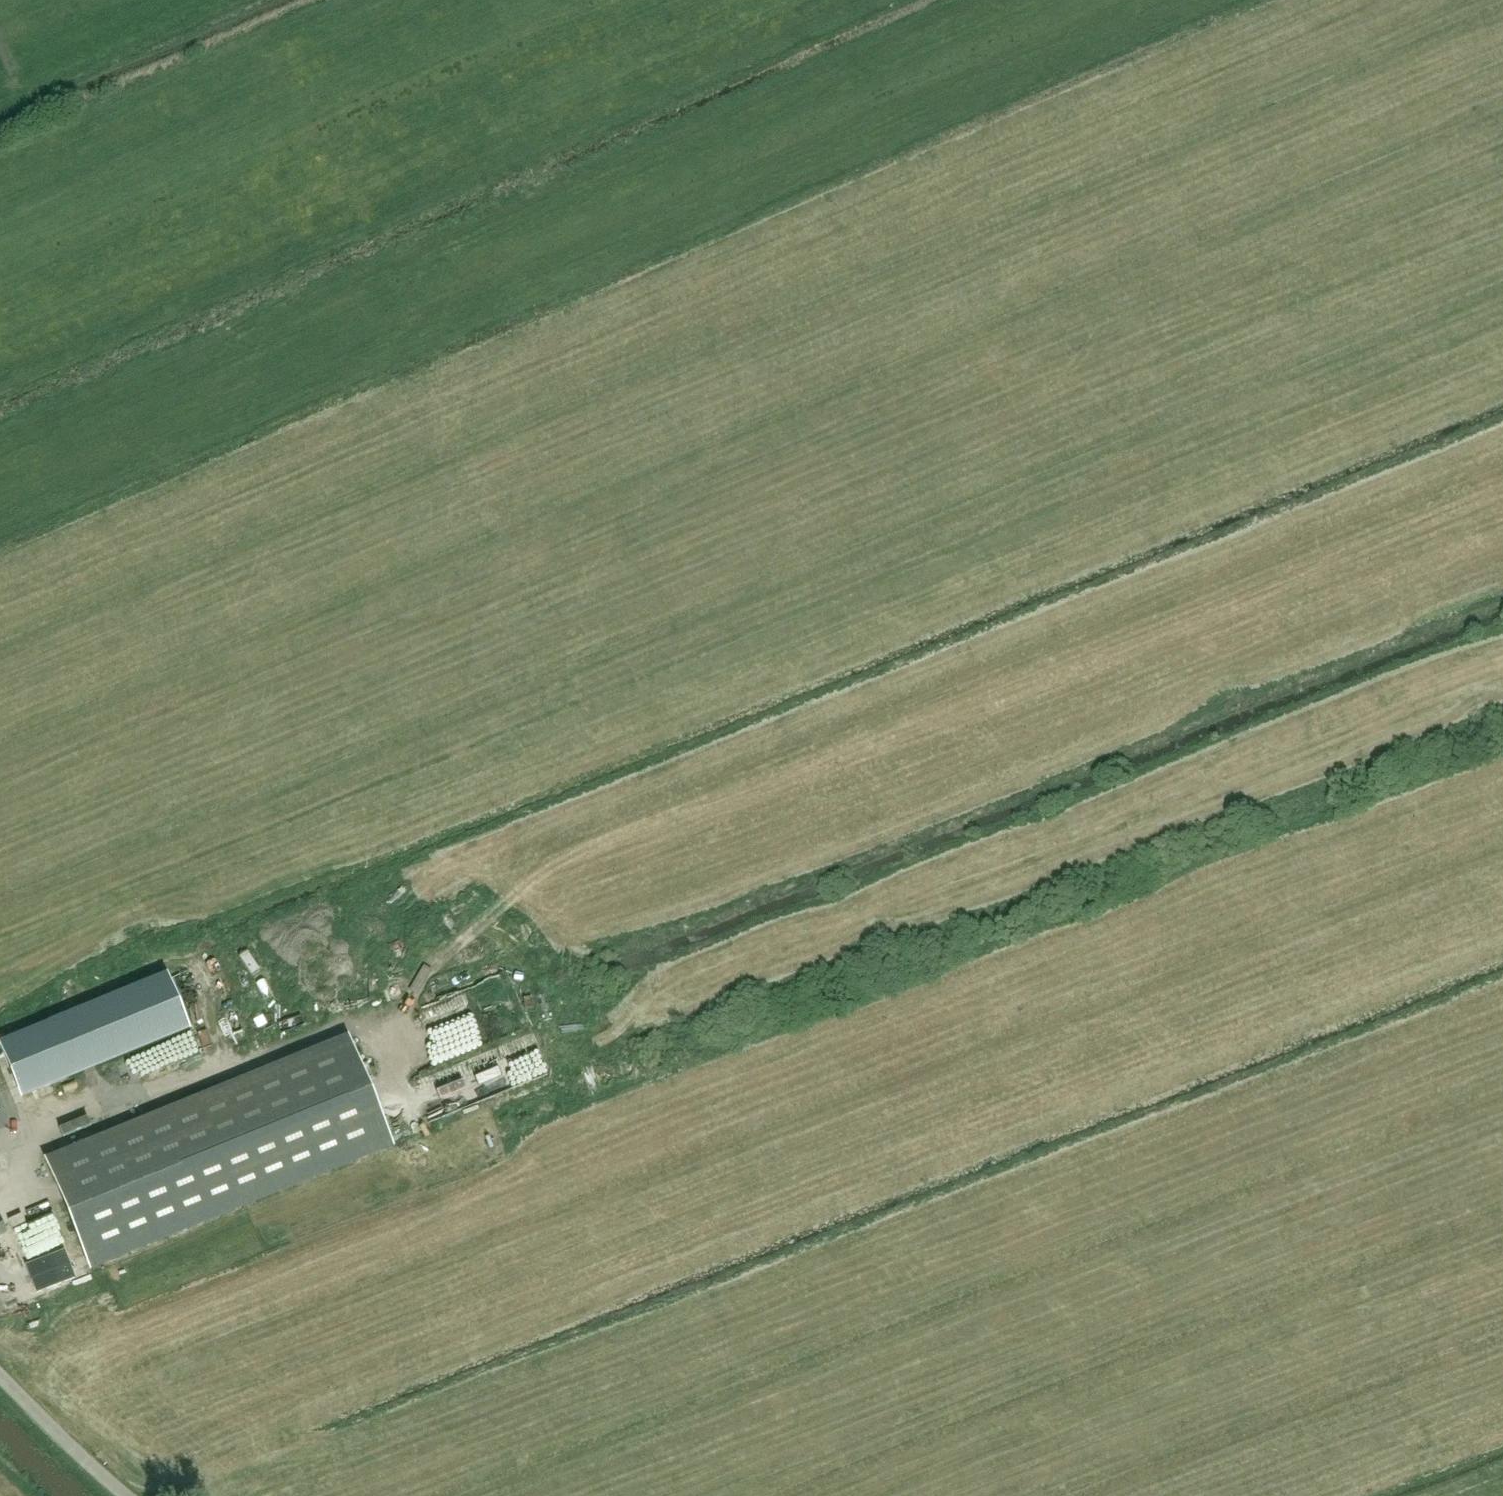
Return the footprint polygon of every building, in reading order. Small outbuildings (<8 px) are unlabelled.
[(0,1039),(0,1040),(23,1097),(190,1029),(167,972),(0,1039)] [(406,1050),(412,1073),(441,1065),(427,1014),(399,1022),(403,1039),(392,1042),(395,1053),(406,1050)] [(49,1160),(92,1265),(390,1144),(346,1038),(49,1160)] [(31,1248),(2,1259),(18,1294),(46,1284),(31,1248)]
